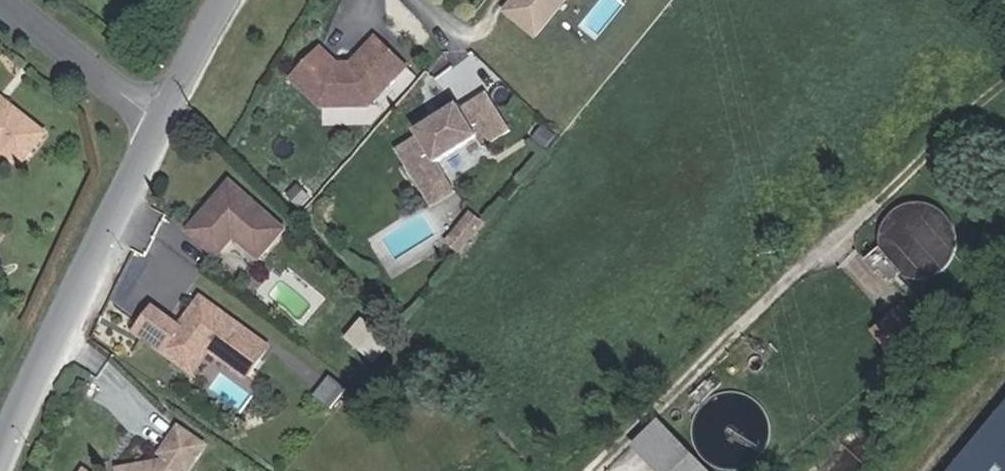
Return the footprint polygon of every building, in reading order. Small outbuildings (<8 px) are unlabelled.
[(505,10),(542,38),(572,0),(513,0),(505,10)] [(336,66),(320,51),(292,81),(321,108),(369,106),(405,68),(375,40),(351,66),(336,66)] [(417,131),(420,136),(397,150),(422,190),(446,176),(438,163),(479,138),(485,149),(512,132),(488,94),(463,110),(459,105),(442,116),(444,120),(437,125),(434,120),(417,131)] [(45,134),(7,103),(1,110),(0,109),(0,149),(2,149),(21,164),(45,134)] [(434,120),(437,125),(444,120),(442,116),(434,120)] [(446,176),(422,190),(433,208),(456,193),(446,176)] [(286,229),(231,181),(220,194),(223,197),(214,208),(207,209),(187,231),(208,249),(216,240),(233,239),(234,238),(260,259),(286,229)] [(214,208),(223,197),(220,194),(207,209),(214,208)] [(486,225),(474,216),(453,242),(464,252),(486,225)] [(217,257),(233,239),(216,240),(208,249),(217,257)] [(904,273),(882,248),(866,261),(878,274),(882,271),(893,283),(904,273)] [(268,349),(200,301),(186,319),(188,327),(183,333),(179,330),(153,311),(135,334),(181,367),(189,355),(208,352),(247,379),(268,349)] [(912,313),(906,305),(899,310),(907,318),(912,313)] [(892,353),(924,327),(912,313),(907,318),(899,310),(874,331),(892,353)] [(183,333),(188,327),(186,319),(179,330),(183,333)] [(363,321),(351,336),(363,347),(376,332),(363,321)] [(376,332),(363,347),(379,360),(391,345),(376,332)] [(192,375),(208,352),(189,355),(181,367),(192,375)] [(319,400),(334,412),(348,391),(333,380),(319,400)] [(950,470),(1004,470),(1004,405),(950,470)] [(662,423),(637,448),(659,470),(709,470),(662,423)] [(164,455),(181,430),(178,429),(161,453),(164,455)] [(182,468),(186,470),(204,446),(181,430),(164,455),(166,457),(162,463),(158,463),(126,469),(124,470),(179,470),(182,468)]
